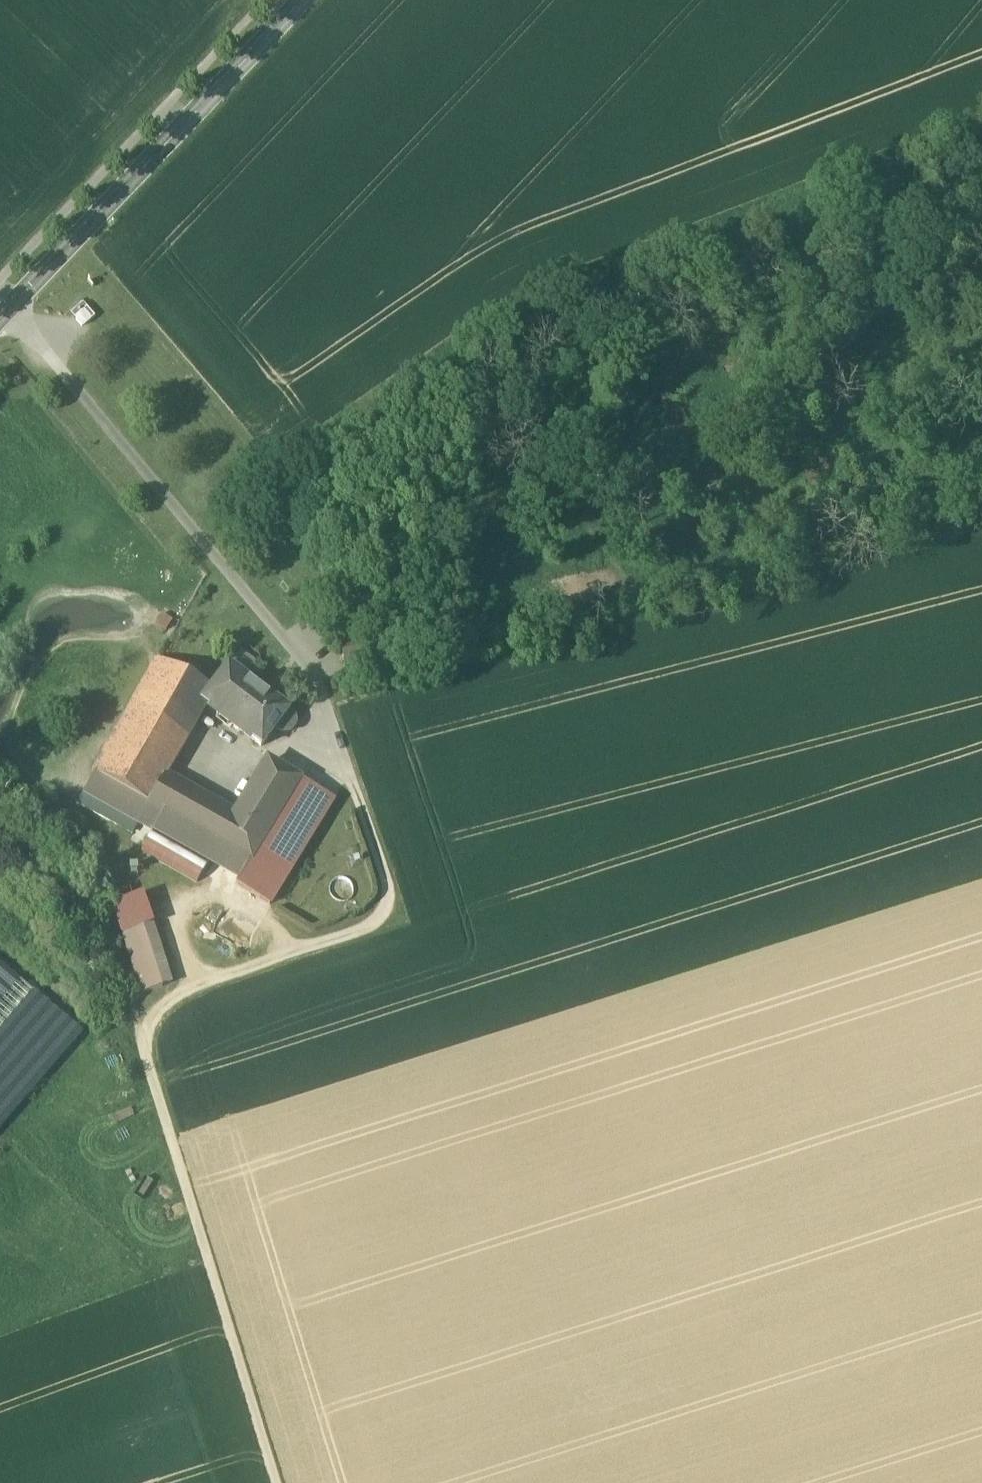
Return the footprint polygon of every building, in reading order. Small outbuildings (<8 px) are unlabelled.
[(359,651),(342,654),(344,665),(362,661),(359,651)] [(159,661),(95,774),(149,804),(149,805),(164,781),(206,703),(213,691),(211,690),(159,661)] [(293,715),(228,667),(211,690),(213,691),(206,703),(262,747),(275,729),(280,732),(285,733),(290,732),(292,730),(294,728),(295,725),(296,723),(295,721),(295,719),(294,717),(293,715)] [(266,762),(232,820),(164,781),(149,805),(163,813),(250,861),(240,878),(236,884),(270,905),(334,800),(270,762),(266,762)] [(149,804),(95,774),(84,793),(152,831),(153,830),(163,813),(149,805),(149,804)] [(250,861),(163,813),(153,830),(211,862),(240,878),(250,861)] [(140,891),(109,899),(134,992),(165,984),(140,891)] [(83,1033),(33,990),(33,991),(0,963),(0,1129),(83,1033)]
